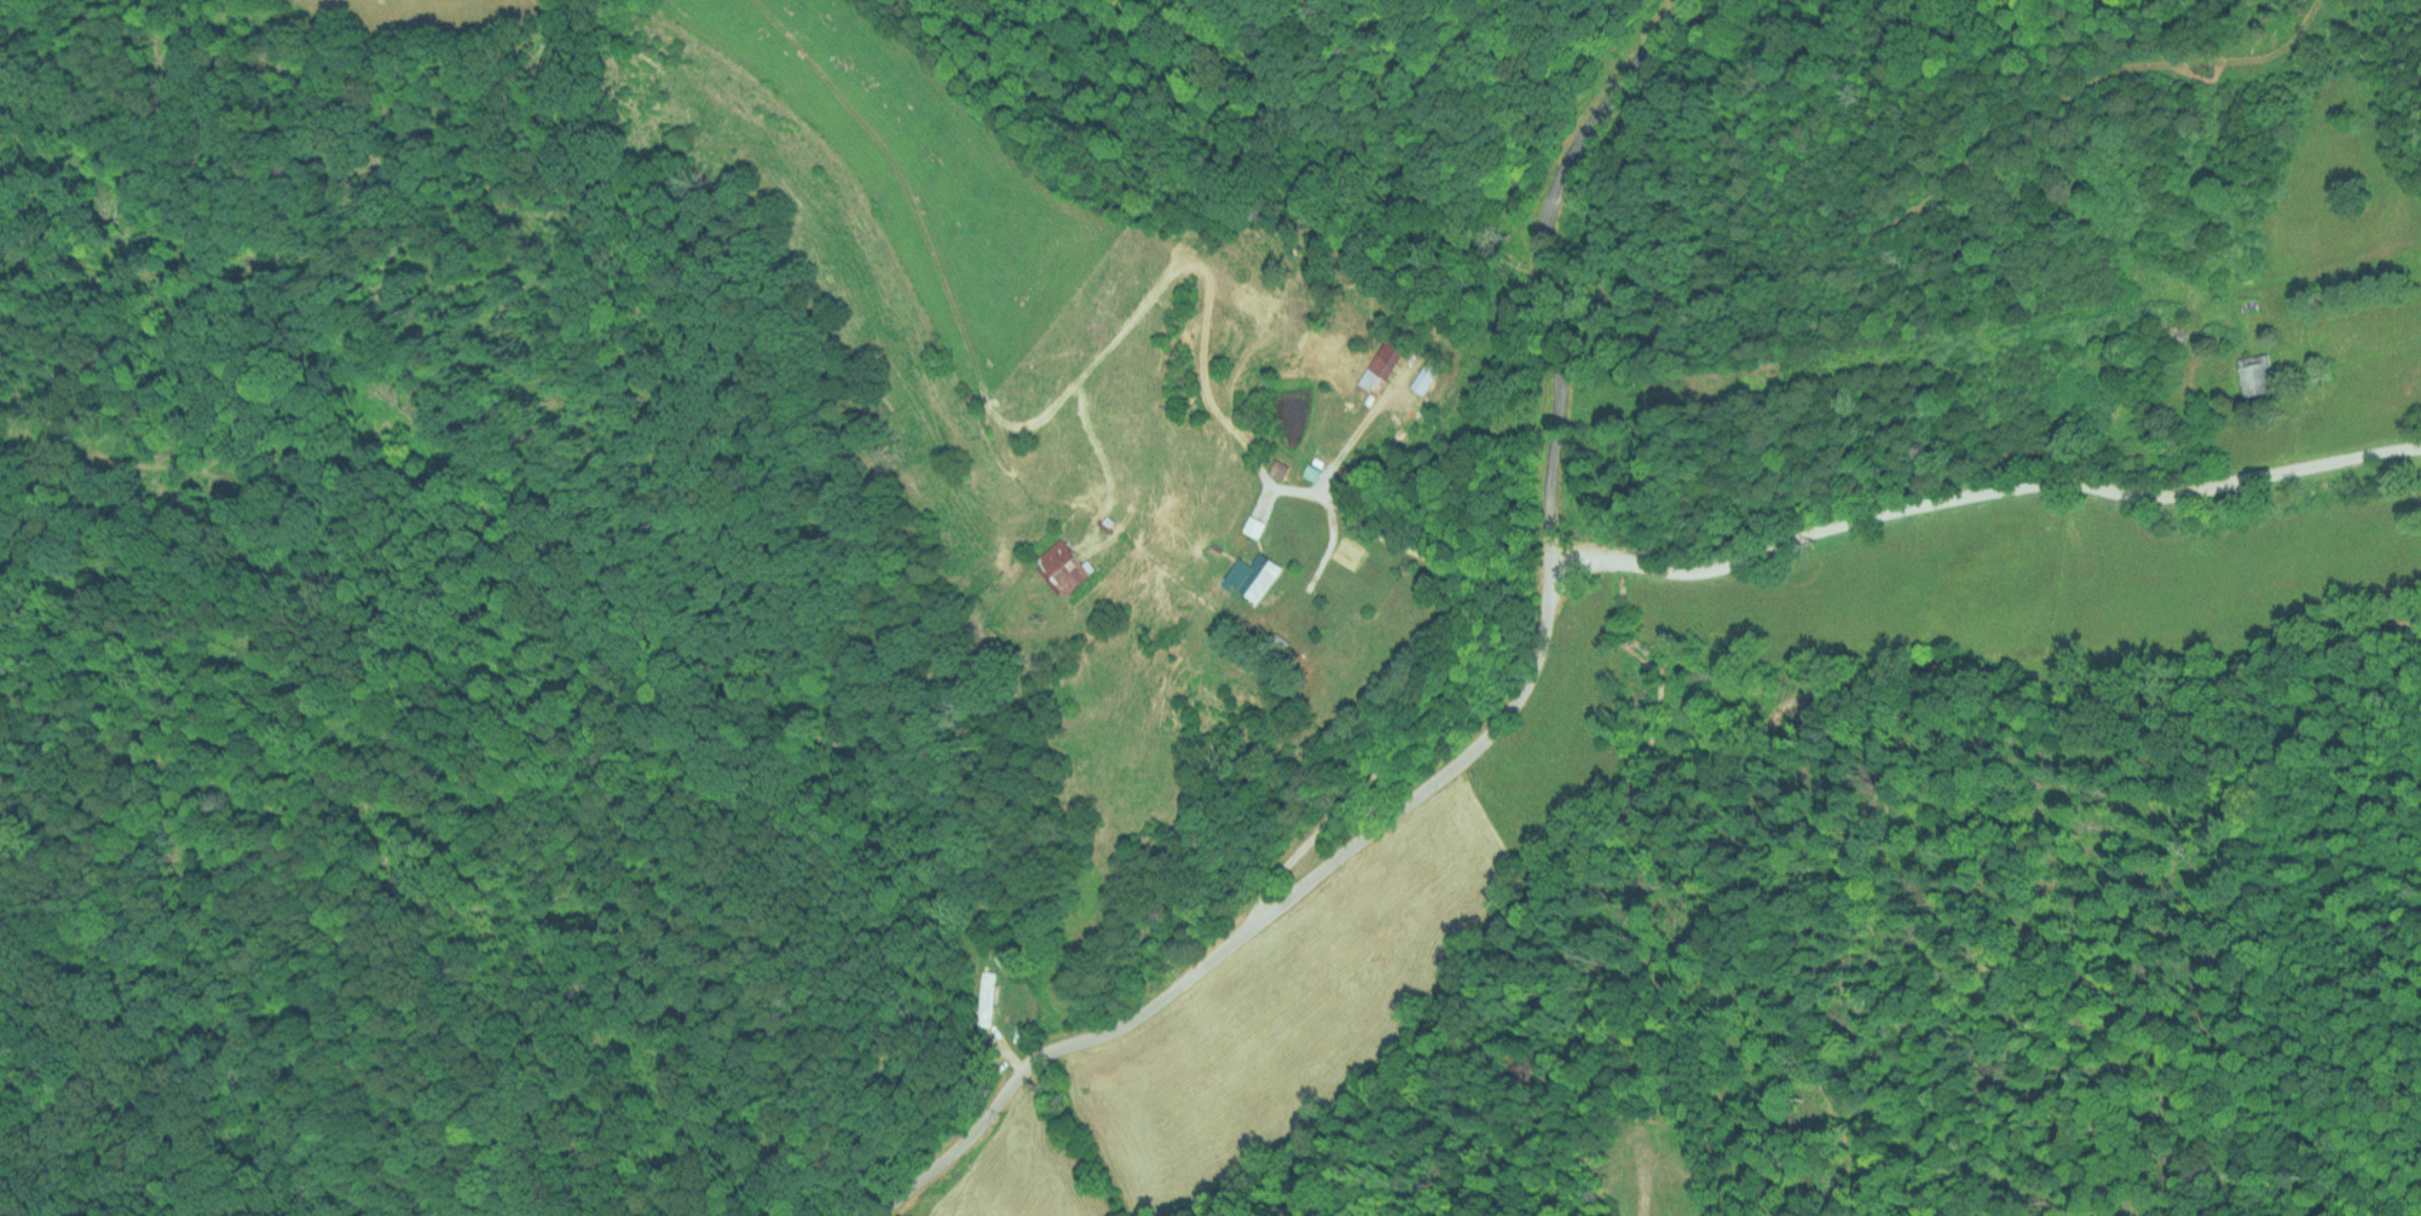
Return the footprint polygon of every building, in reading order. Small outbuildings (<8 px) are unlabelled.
[(1382,380),(1405,344),(1386,332),(1363,367),(1382,380)] [(2233,360),(2246,399),(2276,390),(2263,350),(2233,360)] [(1407,384),(1419,393),(1442,362),(1430,354),(1407,384)] [(1264,471),(1279,478),(1285,465),(1270,458),(1264,471)] [(1245,517),(1240,530),(1254,536),(1259,523),(1245,517)] [(1059,595),(1088,573),(1059,536),(1030,558),(1059,595)] [(1279,568),(1258,550),(1231,583),(1253,601),(1279,568)] [(989,1025),(991,982),(989,982),(990,971),(977,970),(974,1024),(989,1025)]
